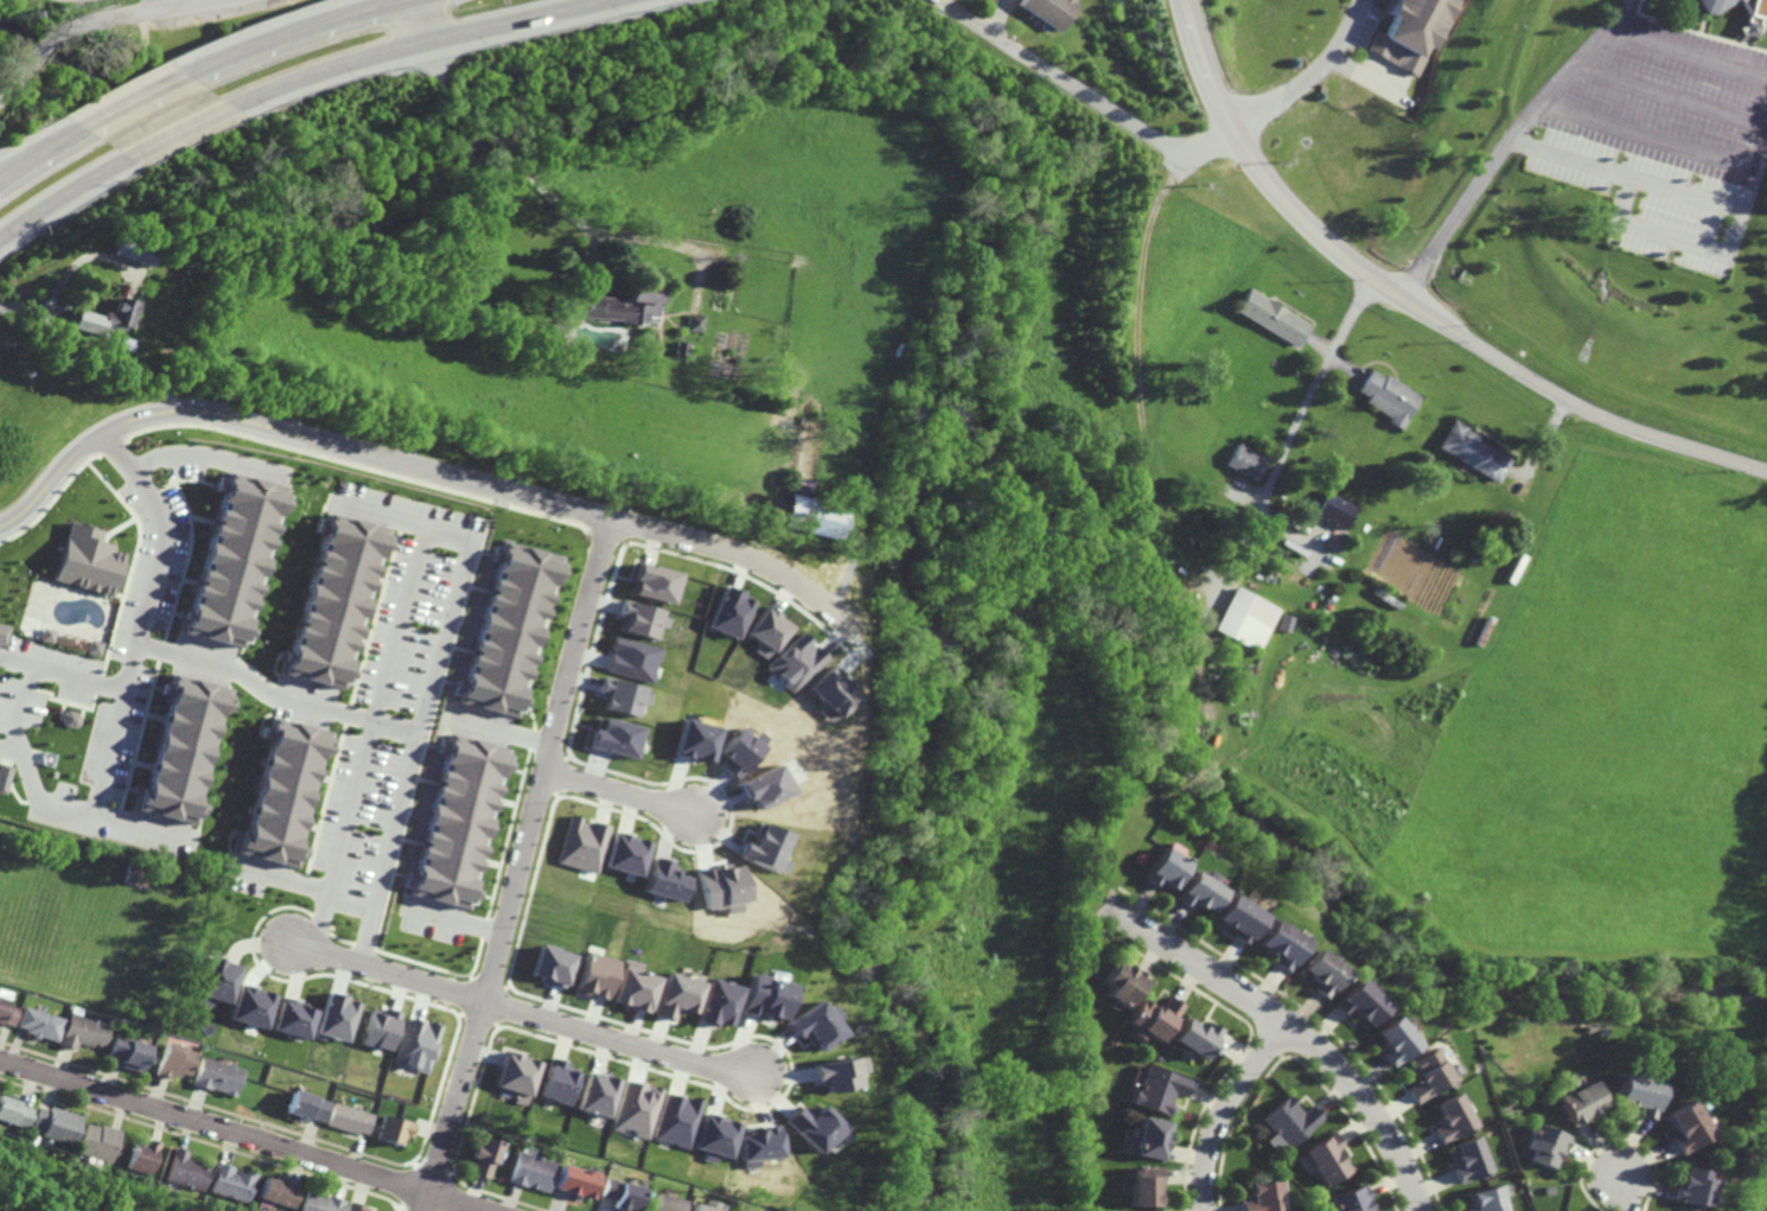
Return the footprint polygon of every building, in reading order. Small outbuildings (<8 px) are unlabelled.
[(1014,5),(1017,0),(1072,0),(1073,1),(1054,31),(1014,5)] [(1383,13),(1390,0),(1456,0),(1430,50),(1423,46),(1420,55),(1427,58),(1417,77),(1364,50),(1374,31),(1380,33),(1390,17),(1383,13)] [(1704,14),(1696,0),(1740,0),(1714,15),(1704,14)] [(1749,17),(1740,0),(1766,0),(1766,17),(1762,20),(1756,40),(1743,37),(1749,17)] [(150,266),(155,248),(114,237),(110,256),(150,266)] [(567,317),(620,320),(620,323),(645,325),(646,316),(659,316),(661,301),(659,301),(661,286),(629,283),(629,298),(582,294),(582,304),(568,302),(567,317)] [(1249,286),(1235,311),(1302,350),(1316,326),(1249,286)] [(77,308),(72,326),(107,336),(109,329),(122,332),(125,326),(129,327),(136,301),(115,297),(110,311),(103,310),(102,316),(77,308)] [(689,313),(687,332),(702,333),(704,314),(689,313)] [(119,336),(115,348),(132,351),(135,340),(119,336)] [(676,340),(675,355),(685,356),(688,342),(676,340)] [(1367,367),(1354,389),(1366,396),(1361,406),(1401,428),(1420,397),(1367,367)] [(1453,416),(1434,448),(1503,487),(1520,454),(1453,416)] [(1238,442),(1226,467),(1256,482),(1268,455),(1238,442)] [(221,470),(179,633),(244,650),(286,487),(221,470)] [(791,473),(777,523),(833,538),(847,490),(791,473)] [(1325,490),(1313,514),(1346,531),(1359,508),(1325,490)] [(324,512),(283,677),(345,691),(385,527),(324,512)] [(69,523),(51,580),(114,599),(127,556),(111,552),(114,544),(97,540),(100,531),(69,523)] [(497,540),(454,703),(521,721),(563,557),(497,540)] [(637,561),(633,580),(637,582),(633,595),(675,605),(682,572),(637,561)] [(1235,584),(1211,631),(1256,654),(1280,607),(1235,584)] [(723,585),(707,627),(736,639),(752,600),(736,594),(740,592),(723,585)] [(625,599),(620,616),(627,617),(624,631),(657,639),(661,626),(668,627),(671,617),(663,614),(664,610),(625,599)] [(766,608),(747,635),(760,644),(754,654),(764,661),(790,626),(766,608)] [(1282,614),(1278,631),(1287,633),(1291,617),(1282,614)] [(4,646),(9,626),(0,624),(0,646),(4,646)] [(802,631),(765,668),(791,694),(827,657),(802,631)] [(613,636),(605,671),(658,684),(666,649),(613,636)] [(100,656),(103,644),(90,640),(87,652),(100,656)] [(830,663),(804,691),(835,720),(861,691),(830,663)] [(170,671),(136,812),(199,828),(232,687),(170,671)] [(652,694),(644,691),(645,688),(605,676),(600,694),(607,696),(605,707),(637,716),(640,702),(650,705),(652,694)] [(272,716),(236,852),(298,868),(334,733),(272,716)] [(643,728),(600,716),(595,729),(593,728),(588,747),(634,760),(643,728)] [(682,718),(672,754),(709,764),(720,727),(682,718)] [(738,726),(715,753),(726,763),(722,767),(735,778),(761,746),(738,726)] [(447,732),(404,897),(471,913),(513,748),(447,732)] [(5,795),(12,766),(0,763),(0,794),(5,795)] [(736,784),(746,801),(749,798),(754,809),(789,791),(776,764),(736,784)] [(568,814),(554,862),(595,874),(608,826),(568,814)] [(744,840),(736,858),(770,872),(771,869),(779,873),(784,861),(774,858),(784,834),(755,822),(747,841),(744,840)] [(613,831),(602,867),(637,878),(648,841),(613,831)] [(1161,847),(1141,880),(1153,887),(1156,882),(1169,891),(1187,862),(1161,847)] [(650,855),(639,894),(680,905),(688,878),(674,873),(676,868),(666,866),(669,861),(650,855)] [(693,869),(702,910),(720,906),(722,916),(739,912),(733,904),(746,900),(738,860),(693,869)] [(1191,868),(1170,900),(1186,910),(1191,903),(1208,914),(1224,891),(1191,868)] [(1229,895),(1214,918),(1233,930),(1230,936),(1244,945),(1262,917),(1229,895)] [(1270,920),(1255,944),(1274,956),(1269,962),(1284,973),(1303,943),(1270,920)] [(537,944),(528,979),(564,989),(574,954),(537,944)] [(1315,947),(1297,970),(1316,983),(1312,989),(1325,999),(1346,970),(1315,947)] [(586,952),(574,993),(589,998),(591,994),(605,999),(617,961),(586,952)] [(208,954),(192,1003),(206,1007),(209,998),(227,1003),(237,965),(222,961),(223,957),(208,954)] [(624,958),(611,1001),(646,1012),(657,979),(638,973),(640,963),(624,958)] [(1115,960),(1101,984),(1106,988),(1101,999),(1128,1014),(1148,979),(1115,960)] [(664,971),(651,1014),(671,1020),(674,1013),(680,1014),(682,1011),(690,1013),(700,981),(664,971)] [(747,974),(738,1012),(757,1018),(758,1015),(778,1021),(787,984),(747,974)] [(707,977),(694,1020),(725,1030),(738,986),(707,977)] [(1357,977),(1332,1005),(1344,1015),(1347,1012),(1369,1030),(1389,1006),(1357,977)] [(237,983),(227,1020),(263,1030),(273,994),(237,983)] [(325,990),(312,1033),(344,1043),(356,1002),(342,999),(342,995),(325,990)] [(279,996),(269,1032),(306,1041),(314,1011),(304,1007),(305,1003),(279,996)] [(1141,998),(1127,1022),(1162,1043),(1184,1006),(1167,996),(1160,1008),(1141,998)] [(2,1025),(4,1024),(13,1026),(18,1009),(7,1006),(8,1000),(0,998),(0,1024),(2,1025)] [(815,1052),(840,1032),(830,1020),(836,1014),(827,1002),(819,1008),(812,999),(782,1024),(795,1039),(800,1033),(815,1052)] [(23,1006),(15,1027),(24,1030),(23,1032),(32,1035),(31,1037),(38,1039),(38,1037),(57,1043),(64,1019),(23,1006)] [(383,1007),(381,1013),(366,1008),(356,1045),(388,1053),(400,1012),(383,1007)] [(68,1011),(58,1045),(76,1051),(77,1044),(90,1047),(91,1045),(102,1047),(109,1022),(68,1011)] [(1371,1032),(1386,1050),(1382,1054),(1392,1066),(1418,1044),(1393,1014),(1371,1032)] [(1184,1015),(1168,1040),(1204,1063),(1223,1032),(1207,1021),(1203,1028),(1184,1015)] [(404,1019),(391,1065),(426,1075),(440,1025),(427,1021),(426,1025),(404,1019)] [(114,1034),(108,1056),(123,1060),(121,1066),(143,1073),(152,1045),(114,1034)] [(165,1043),(155,1075),(172,1079),(173,1076),(179,1077),(180,1073),(187,1076),(194,1051),(165,1043)] [(1406,1062),(1421,1083),(1408,1090),(1417,1104),(1455,1081),(1433,1045),(1406,1062)] [(503,1052),(493,1088),(517,1094),(515,1102),(527,1105),(538,1062),(503,1052)] [(808,1064),(811,1083),(819,1081),(822,1094),(855,1086),(851,1072),(861,1070),(859,1056),(850,1058),(849,1057),(808,1064)] [(200,1057),(191,1086),(209,1091),(210,1089),(232,1096),(241,1070),(200,1057)] [(550,1057),(538,1097),(568,1105),(579,1070),(564,1066),(566,1062),(550,1057)] [(1146,1064),(1131,1104),(1169,1116),(1178,1095),(1185,1097),(1191,1079),(1146,1064)] [(587,1070),(575,1110),(608,1118),(620,1079),(587,1070)] [(1619,1072),(1613,1101),(1653,1109),(1661,1073),(1642,1070),(1641,1078),(1619,1072)] [(1554,1096),(1570,1126),(1605,1107),(1587,1077),(1554,1096)] [(625,1079),(611,1130),(645,1140),(661,1089),(625,1079)] [(291,1089),(283,1113),(320,1123),(327,1100),(291,1089)] [(663,1091),(650,1141),(685,1151),(698,1101),(663,1091)] [(1433,1104),(1443,1126),(1435,1130),(1442,1143),(1475,1126),(1456,1091),(1433,1104)] [(28,1129),(36,1107),(0,1095),(0,1120),(28,1129)] [(1263,1118),(1288,1148),(1325,1117),(1313,1103),(1302,1113),(1289,1096),(1263,1118)] [(1686,1097),(1660,1115),(1674,1136),(1670,1140),(1678,1153),(1710,1133),(1686,1097)] [(331,1102),(323,1124),(363,1137),(370,1114),(331,1102)] [(779,1120),(815,1154),(830,1137),(837,1145),(846,1136),(838,1129),(840,1128),(817,1105),(806,1115),(795,1104),(779,1120)] [(51,1105),(49,1113),(38,1110),(33,1128),(43,1132),(42,1136),(74,1146),(83,1115),(51,1105)] [(379,1113),(372,1139),(401,1147),(404,1136),(407,1137),(408,1134),(412,1135),(415,1122),(379,1113)] [(701,1114),(691,1148),(702,1152),(700,1160),(712,1164),(714,1154),(726,1156),(735,1123),(701,1114)] [(1138,1116),(1131,1154),(1161,1159),(1167,1122),(1138,1116)] [(87,1123),(78,1153),(111,1164),(121,1130),(101,1124),(100,1127),(87,1123)] [(736,1160),(734,1133),(741,1133),(740,1128),(754,1127),(754,1124),(776,1123),(778,1160),(754,1161),(752,1159),(736,1160)] [(1531,1123),(1522,1148),(1529,1151),(1525,1160),(1555,1171),(1568,1137),(1531,1123)] [(1301,1151),(1323,1188),(1350,1172),(1337,1149),(1341,1147),(1332,1132),(1301,1151)] [(1450,1146),(1459,1166),(1453,1168),(1460,1184),(1491,1171),(1476,1135),(1450,1146)] [(499,1142),(479,1136),(472,1158),(474,1159),(470,1174),(487,1179),(491,1164),(493,1164),(499,1142)] [(161,1142),(149,1139),(148,1142),(135,1139),(127,1168),(152,1175),(161,1142)] [(174,1146),(165,1180),(202,1192),(210,1165),(185,1156),(187,1151),(174,1146)] [(515,1151),(505,1181),(548,1194),(556,1162),(515,1151)] [(215,1161),(205,1191),(247,1204),(256,1174),(215,1161)] [(560,1162),(551,1190),(589,1200),(597,1174),(560,1162)] [(1682,1166),(1674,1203),(1709,1209),(1714,1183),(1705,1180),(1708,1171),(1682,1166)] [(1130,1168),(1131,1207),(1159,1207),(1159,1168),(1130,1168)] [(263,1177),(256,1199),(293,1210),(299,1186),(263,1177)] [(604,1178),(599,1197),(613,1202),(611,1209),(623,1210),(624,1207),(634,1210),(640,1188),(604,1178)] [(1250,1199),(1238,1202),(1240,1210),(1286,1210),(1281,1178),(1248,1183),(1250,1199)] [(1475,1209),(1467,1210),(1509,1210),(1501,1183),(1471,1192),(1475,1209)] [(1332,1210),(1370,1210),(1360,1186),(1327,1199),(1332,1210)] [(298,1210),(342,1210),(345,1200),(305,1188),(298,1210)] [(647,1210),(676,1210),(678,1202),(652,1193),(647,1210)] [(684,1210),(714,1210),(716,1203),(702,1199),(701,1206),(687,1202),(684,1210)] [(344,1210),(363,1210),(365,1205),(347,1200),(344,1210)]
